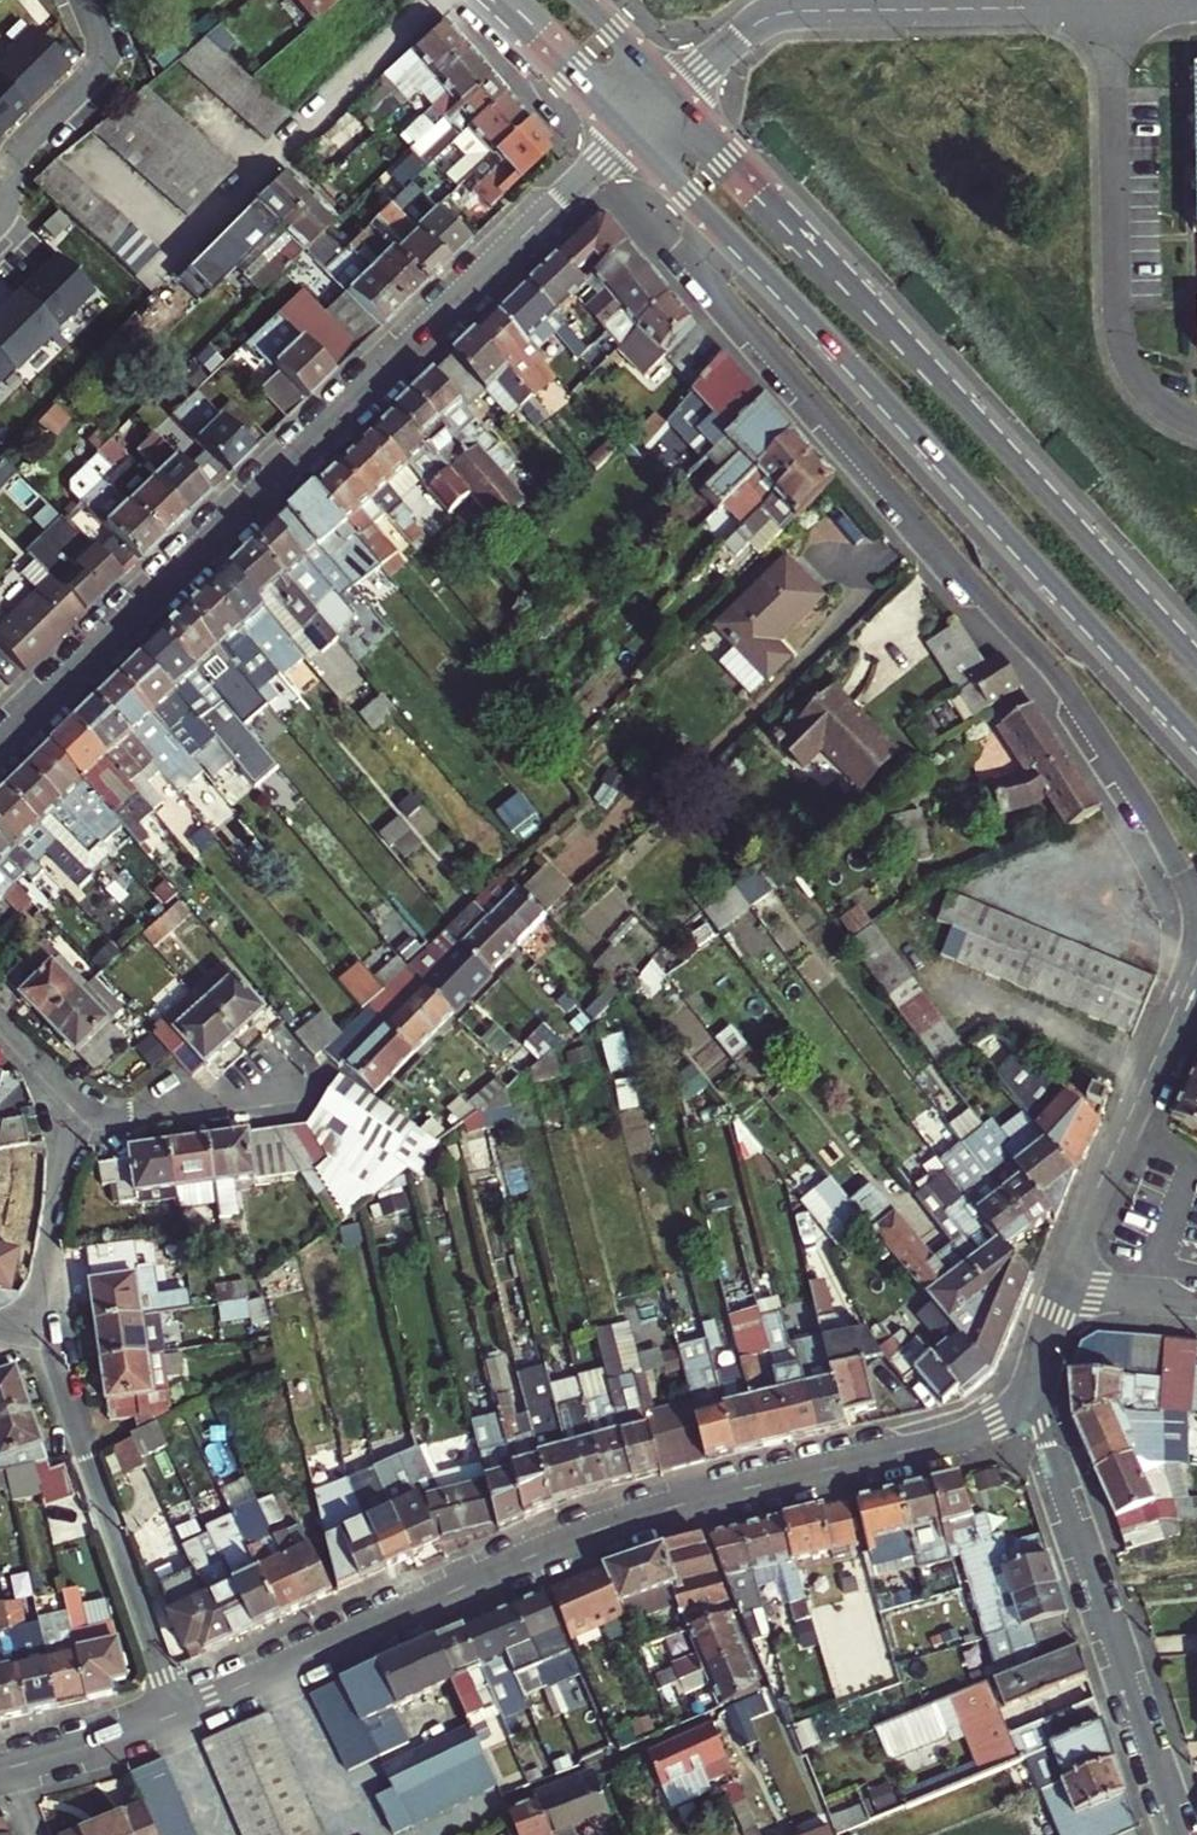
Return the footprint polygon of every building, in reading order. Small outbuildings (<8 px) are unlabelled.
[(315,22),(339,0),(297,0),(315,22)] [(450,29),(443,21),(380,79),(405,106),(422,90),(466,49),(450,29)] [(73,68),(35,27),(0,60),(0,137),(73,68)] [(204,41),(179,62),(192,74),(217,51),(205,40),(204,41)] [(488,75),(466,49),(422,90),(434,103),(403,135),(413,147),(488,75)] [(217,51),(192,74),(204,86),(229,62),(217,51)] [(229,62),(204,86),(216,97),(240,72),(229,62)] [(240,72),(216,97),(228,108),(251,83),(249,81),(240,72)] [(503,93),(488,75),(413,147),(408,152),(412,156),(389,179),(401,191),(408,184),(451,143),(503,93)] [(251,83),(228,108),(240,119),(264,95),(251,83)] [(146,90),(120,111),(135,124),(159,102),(146,90)] [(460,182),(526,120),(503,93),(451,143),(463,156),(421,196),(433,208),(460,182)] [(264,95),(240,119),(252,130),(276,106),(264,95)] [(159,102),(135,124),(147,136),(172,113),(159,102)] [(276,106),(252,130),(265,142),(289,117),(276,106)] [(116,115),(95,132),(110,146),(135,124),(120,111),(116,115)] [(172,113),(147,136),(160,147),(185,125),(172,113)] [(546,144),(526,120),(460,182),(485,209),(545,151),(541,147),(546,144)] [(135,124),(110,146),(124,160),(147,136),(135,124)] [(185,125),(160,147),(172,159),(197,136),(185,125)] [(147,136),(124,160),(137,172),(160,147),(147,136)] [(197,136),(172,159),(185,171),(210,148),(197,136)] [(172,159),(160,147),(137,172),(150,183),(172,159)] [(210,148),(185,171),(198,183),(222,159),(210,148)] [(172,159),(150,183),(162,195),(185,171),(172,159)] [(222,159),(198,183),(211,195),(236,171),(222,159)] [(55,162),(30,184),(44,196),(69,170),(58,160),(55,162)] [(69,170),(44,196),(56,207),(81,181),(69,170)] [(185,171),(162,195),(175,207),(198,183),(185,171)] [(254,251),(308,197),(283,172),(202,252),(213,263),(240,237),(254,251)] [(81,181),(56,207),(69,218),(94,192),(81,181)] [(198,183),(175,207),(188,218),(211,195),(198,183)] [(433,208),(421,196),(408,184),(401,191),(386,205),(443,263),(465,241),(433,208)] [(106,203),(94,192),(69,218),(81,229),(106,203)] [(334,223),(308,197),(254,251),(233,270),(258,296),(312,244),(334,223)] [(118,214),(106,203),(81,229),(94,240),(118,214)] [(443,263),(386,205),(374,217),(366,229),(421,284),(443,263)] [(131,225),(118,214),(94,240),(107,252),(124,232),(131,225)] [(598,217),(560,253),(587,283),(588,285),(594,279),(630,245),(611,220),(598,217)] [(366,229),(344,251),(399,306),(421,284),(366,229)] [(124,232),(107,252),(126,268),(136,278),(153,259),(124,232)] [(213,263),(202,252),(173,282),(197,306),(233,270),(254,251),(240,237),(213,263)] [(598,323),(651,270),(630,245),(594,279),(603,290),(585,307),(598,323)] [(341,293),(330,303),(366,339),(390,315),(399,306),(344,251),(322,272),(341,293)] [(587,283),(560,253),(530,282),(557,313),(587,283)] [(54,254),(15,292),(51,329),(90,291),(54,254)] [(672,297),(651,270),(598,323),(620,348),(672,297)] [(557,313),(530,282),(499,312),(525,343),(548,321),(557,313)] [(6,370),(8,372),(52,330),(51,329),(15,292),(0,307),(0,364),(6,370)] [(300,294),(275,318),(330,373),(355,349),(345,338),(319,313),(300,294)] [(672,297),(620,348),(644,375),(668,350),(702,385),(725,357),(706,336),(672,297)] [(366,339),(330,303),(319,313),(345,338),(355,349),(366,339)] [(525,343),(499,312),(477,333),(527,393),(529,395),(553,375),(525,343)] [(553,327),(562,319),(557,313),(548,321),(553,327)] [(275,318),(230,361),(236,367),(243,360),(264,383),(245,400),(273,429),(291,411),(330,373),(275,318)] [(574,332),(562,319),(553,327),(564,340),(574,332)] [(574,332),(588,349),(597,340),(590,332),(583,323),(574,332)] [(574,332),(564,340),(579,358),(588,349),(574,332)] [(527,393),(477,333),(455,355),(486,391),(487,393),(496,385),(514,405),(527,393)] [(486,391),(455,355),(447,362),(433,376),(463,412),(486,391)] [(702,385),(669,423),(675,430),(691,415),(712,439),(695,454),(703,463),(729,440),(767,405),(725,357),(702,385)] [(513,469),(463,412),(433,376),(399,409),(487,513),(499,528),(527,503),(504,476),(513,469)] [(151,437),(166,452),(178,440),(190,452),(177,463),(207,493),(224,476),(250,451),(195,395),(151,437)] [(228,402),(215,413),(239,437),(251,425),(228,402)] [(767,405),(729,440),(742,454),(709,488),(724,504),(794,436),(767,405)] [(399,409),(378,429),(420,480),(448,513),(461,503),(477,522),(487,513),(399,409)] [(378,429),(344,462),(387,512),(413,544),(425,534),(403,508),(406,505),(401,499),(420,480),(378,429)] [(743,527),(814,458),(794,436),(724,504),(722,505),(743,527)] [(207,493),(177,463),(166,452),(151,437),(127,461),(142,477),(182,518),(207,493)] [(115,438),(68,480),(83,497),(130,455),(115,438)] [(608,440),(585,462),(596,475),(619,454),(608,440)] [(763,555),(836,483),(814,458),(743,527),(725,545),(739,559),(753,544),(763,555)] [(103,483),(159,541),(182,518),(142,477),(127,461),(103,483)] [(387,512),(344,462),(317,487),(347,523),(383,566),(390,574),(403,561),(373,525),(387,512)] [(159,541),(103,483),(75,509),(106,542),(132,567),(159,541)] [(383,566),(347,523),(317,487),(303,501),(290,513),(319,547),(354,589),(383,566)] [(64,520),(120,579),(132,567),(106,542),(75,509),(64,520)] [(354,589),(319,547),(290,513),(258,544),(316,612),(328,627),(349,610),(341,600),(354,589)] [(46,580),(60,594),(82,617),(120,579),(63,521),(24,557),(46,580)] [(316,612),(258,544),(231,570),(292,641),(303,631),(322,653),(338,638),(328,627),(316,612)] [(819,600),(785,565),(717,632),(764,680),(786,659),(773,646),(819,600)] [(292,641),(231,570),(223,578),(210,591),(267,658),(275,667),(294,689),(306,679),(316,670),(292,641)] [(46,580),(0,625),(0,649),(23,673),(34,663),(82,617),(60,594),(46,580)] [(210,591),(188,612),(269,707),(273,711),(284,700),(264,677),(275,667),(267,658),(210,591)] [(188,612),(167,633),(225,702),(228,706),(235,700),(253,721),(269,707),(188,612)] [(927,645),(955,686),(966,678),(986,664),(957,623),(927,645)] [(225,702),(167,633),(145,655),(194,713),(201,721),(206,727),(218,742),(257,787),(280,768),(228,706),(225,702)] [(194,713),(145,655),(123,677),(171,735),(194,713)] [(971,685),(988,709),(1021,686),(1000,655),(986,664),(966,678),(971,685)] [(294,689),(275,667),(264,677),(284,700),(294,690),(294,689)] [(123,677),(101,699),(175,787),(184,799),(197,788),(206,799),(217,790),(171,735),(123,677)] [(804,771),(824,751),(863,791),(898,759),(834,692),(779,745),(804,771)] [(401,714),(387,697),(366,715),(380,731),(401,714)] [(97,703),(77,722),(143,799),(166,827),(179,815),(163,796),(175,787),(101,699),(97,703)] [(1001,725),(1031,770),(1023,775),(981,782),(982,790),(994,789),(998,815),(1035,809),(1050,799),(1069,827),(1071,826),(1101,807),(1093,796),(1033,704),(1001,725)] [(206,727),(201,721),(190,731),(206,751),(218,742),(206,727)] [(143,799),(77,722),(55,744),(103,802),(111,812),(128,832),(151,860),(165,849),(155,837),(166,827),(143,799)] [(55,744),(29,769),(65,806),(73,798),(90,815),(103,802),(55,744)] [(109,851),(65,806),(29,769),(8,790),(60,845),(75,830),(84,839),(77,845),(96,864),(109,851)] [(8,790),(0,798),(0,826),(39,866),(49,856),(76,883),(87,872),(60,845),(8,790)] [(517,830),(541,810),(524,791),(501,810),(517,830)] [(897,820),(912,865),(938,856),(922,811),(897,820)] [(128,832),(111,812),(99,824),(116,842),(128,832)] [(386,829),(407,856),(426,841),(405,814),(386,829)] [(0,826),(0,870),(18,888),(39,866),(0,826)] [(549,867),(525,891),(547,913),(571,889),(549,867)] [(5,897),(22,914),(33,904),(18,888),(0,870),(0,902),(5,897)] [(65,893),(48,875),(36,886),(54,904),(65,893)] [(496,883),(483,896),(498,910),(493,915),(487,910),(483,913),(518,947),(545,918),(502,877),(496,883)] [(733,886),(701,911),(714,926),(745,902),(733,886)] [(952,930),(968,937),(981,942),(996,948),(1011,954),(1026,960),(1041,966),(1055,971),(1070,977),(1084,983),(1100,989),(1116,996),(1131,1002),(1146,1008),(1157,980),(949,897),(937,925),(952,930)] [(470,922),(454,938),(491,974),(518,947),(483,913),(478,918),(485,926),(479,932),(470,922)] [(849,946),(861,961),(887,941),(876,926),(849,946)] [(941,958),(957,964),(968,937),(952,930),(941,958)] [(412,970),(409,972),(453,1014),(491,974),(454,938),(448,932),(432,948),(412,970)] [(957,964),(970,969),(981,942),(968,937),(957,964)] [(887,941),(861,961),(872,975),(898,955),(887,941)] [(981,942),(970,969),(984,975),(996,948),(981,942)] [(996,948),(984,975),(1000,982),(1011,954),(996,948)] [(38,950),(6,980),(49,1024),(71,1002),(80,993),(38,950)] [(1000,982),(1014,988),(1026,960),(1011,954),(1000,982)] [(898,955),(872,975),(882,989),(908,968),(898,955)] [(1026,960),(1014,988),(1030,994),(1041,966),(1026,960)] [(1030,994),(1043,999),(1055,971),(1041,966),(1030,994)] [(229,968),(198,995),(235,1038),(267,1010),(229,968)] [(908,968),(882,989),(892,1002),(917,980),(908,968)] [(1043,999),(1058,1006),(1070,977),(1055,971),(1043,999)] [(453,1014),(409,972),(389,993),(371,1012),(414,1054),(453,1014)] [(1058,1006),(1073,1011),(1084,983),(1070,977),(1058,1006)] [(124,1009),(94,979),(80,993),(71,1002),(49,1024),(95,1070),(126,1040),(110,1023),(124,1009)] [(917,980),(892,1002),(901,1014),(927,994),(917,980)] [(1073,1011),(1089,1018),(1100,989),(1084,983),(1073,1011)] [(1100,989),(1089,1018),(1104,1024),(1116,996),(1100,989)] [(927,994),(901,1014),(911,1027),(937,1006),(927,994)] [(198,995),(158,1031),(154,1034),(172,1055),(192,1077),(235,1038),(198,995)] [(1116,996),(1104,1024),(1120,1031),(1131,1002),(1116,996)] [(1131,1002),(1120,1031),(1134,1036),(1146,1008),(1131,1002)] [(911,1027),(921,1040),(947,1019),(937,1006),(911,1027)] [(414,1054),(371,1012),(367,1016),(345,1038),(330,1054),(327,1056),(341,1069),(345,1065),(375,1094),(414,1054)] [(326,1014),(298,1036),(321,1064),(327,1056),(330,1054),(345,1038),(326,1014)] [(947,1019),(921,1040),(931,1053),(957,1032),(947,1019)] [(957,1032),(931,1053),(940,1066),(966,1045),(957,1032)] [(978,1047),(997,1072),(1007,1064),(1023,1078),(1022,1081),(1052,1106),(1039,1128),(1075,1175),(1103,1125),(1100,1122),(1060,1087),(1034,1065),(998,1033),(978,1047)] [(1190,1083),(1186,1090),(1196,1096),(1196,1069),(1190,1083)] [(1075,1175),(1039,1128),(1024,1139),(1009,1119),(1014,1115),(1022,1125),(1032,1118),(997,1072),(981,1084),(986,1091),(981,1095),(964,1073),(958,1088),(986,1126),(1054,1215),(1057,1219),(1075,1175)] [(417,1129),(341,1077),(309,1125),(333,1161),(318,1170),(331,1189),(349,1177),(375,1197),(407,1172),(409,1170),(418,1176),(435,1150),(413,1134),(417,1129)] [(1100,1122),(1110,1098),(1066,1078),(1060,1087),(1100,1122)] [(1186,1090),(1174,1117),(1196,1129),(1196,1096),(1186,1090)] [(440,1145),(460,1129),(478,1115),(460,1097),(418,1130),(440,1145)] [(0,1134),(0,1150),(30,1145),(25,1120),(2,1124),(0,1134)] [(333,1161),(309,1125),(290,1127),(318,1170),(333,1161)] [(964,1143),(1031,1233),(1054,1215),(986,1126),(964,1143)] [(318,1170),(290,1127),(274,1130),(301,1173),(317,1198),(331,1189),(318,1170)] [(208,1139),(214,1184),(218,1206),(220,1220),(240,1217),(235,1182),(301,1173),(274,1130),(208,1139)] [(218,1206),(214,1184),(208,1139),(169,1145),(175,1189),(177,1204),(178,1211),(218,1206)] [(1010,1250),(1031,1233),(964,1143),(942,1160),(949,1169),(1010,1250)] [(144,1208),(177,1204),(175,1189),(169,1145),(131,1150),(132,1160),(98,1165),(102,1188),(116,1187),(119,1205),(138,1203),(144,1208)] [(926,1290),(994,1372),(1032,1279),(1010,1250),(949,1169),(930,1183),(968,1232),(953,1243),(936,1256),(872,1180),(850,1199),(861,1211),(926,1290)] [(930,1183),(917,1193),(953,1243),(968,1232),(930,1183)] [(815,1215),(832,1235),(861,1211),(850,1199),(844,1191),(815,1215)] [(10,1292),(17,1256),(0,1253),(0,1290),(10,1292)] [(133,1256),(89,1262),(98,1325),(157,1316),(193,1311),(191,1297),(155,1302),(150,1270),(136,1272),(133,1256)] [(224,1321),(259,1316),(257,1300),(255,1301),(252,1278),(219,1282),(224,1321)] [(829,1352),(845,1417),(877,1411),(860,1345),(847,1348),(842,1326),(835,1319),(825,1282),(813,1284),(816,1298),(829,1352)] [(758,1303),(755,1287),(738,1291),(744,1316),(760,1312),(758,1303)] [(964,1398),(994,1372),(926,1290),(910,1304),(934,1332),(921,1343),(907,1326),(894,1336),(884,1325),(869,1337),(906,1382),(918,1372),(944,1404),(956,1389),(964,1398)] [(819,1435),(799,1352),(793,1353),(790,1344),(779,1298),(758,1303),(760,1312),(771,1356),(792,1441),(819,1435)] [(829,1352),(816,1298),(800,1301),(811,1349),(799,1352),(819,1435),(848,1428),(845,1417),(829,1352)] [(157,1316),(98,1325),(103,1363),(147,1357),(163,1355),(157,1316)] [(743,1327),(736,1328),(738,1336),(745,1334),(743,1327)] [(1096,1374),(1114,1376),(1117,1336),(1100,1334),(1098,1335),(1096,1374)] [(1072,1373),(1096,1374),(1098,1335),(1084,1344),(1072,1373)] [(1117,1336),(1114,1376),(1130,1377),(1132,1337),(1117,1336)] [(1132,1337),(1130,1377),(1146,1378),(1148,1338),(1132,1337)] [(1148,1338),(1146,1378),(1164,1380),(1167,1340),(1148,1338)] [(1168,1412),(1176,1412),(1195,1413),(1196,1386),(1196,1342),(1167,1340),(1164,1380),(1146,1378),(1130,1377),(1114,1376),(1096,1374),(1072,1373),(1075,1420),(1115,1403),(1120,1414),(1160,1417),(1160,1412),(1168,1412)] [(613,1397),(634,1481),(661,1473),(653,1437),(637,1376),(622,1380),(613,1341),(600,1344),(613,1397)] [(707,1461),(735,1454),(713,1363),(700,1367),(694,1343),(679,1346),(699,1426),(707,1461)] [(743,1356),(764,1447),(792,1441),(771,1356),(763,1358),(760,1344),(741,1348),(743,1356)] [(554,1381),(578,1373),(572,1354),(548,1361),(554,1381)] [(713,1363),(735,1454),(764,1447),(743,1356),(713,1363)] [(147,1357),(103,1363),(111,1421),(156,1415),(147,1357)] [(507,1358),(488,1362),(495,1392),(497,1399),(515,1394),(507,1358)] [(30,1406),(17,1369),(0,1375),(0,1416),(30,1406)] [(486,1480),(498,1527),(499,1532),(527,1519),(500,1410),(497,1399),(495,1392),(477,1396),(483,1421),(471,1424),(486,1480)] [(586,1403),(606,1488),(634,1481),(613,1397),(586,1403)] [(585,1400),(573,1403),(557,1407),(579,1495),(606,1488),(586,1403),(585,1400)] [(1115,1403),(1075,1420),(1097,1471),(1133,1455),(1126,1439),(1132,1435),(1128,1425),(1160,1426),(1160,1417),(1120,1414),(1115,1403)] [(0,1416),(0,1459),(10,1457),(14,1469),(34,1465),(49,1462),(30,1406),(0,1416)] [(500,1410),(527,1519),(551,1508),(540,1456),(531,1418),(518,1424),(514,1407),(500,1410)] [(557,1407),(531,1418),(540,1456),(551,1508),(579,1495),(557,1407)] [(1176,1412),(1168,1412),(1168,1420),(1175,1420),(1176,1412)] [(661,1473),(707,1461),(699,1426),(653,1437),(661,1473)] [(409,1429),(391,1433),(397,1457),(416,1498),(438,1543),(498,1527),(486,1480),(434,1494),(416,1460),(409,1429)] [(1141,1442),(1143,1450),(1150,1473),(1162,1468),(1176,1463),(1176,1462),(1165,1433),(1141,1442)] [(134,1442),(114,1450),(128,1478),(147,1470),(134,1442)] [(1097,1471),(1123,1534),(1161,1519),(1176,1519),(1196,1519),(1196,1501),(1176,1501),(1162,1468),(1150,1473),(1143,1450),(1133,1455),(1097,1471)] [(78,1498),(64,1458),(49,1462),(34,1465),(43,1506),(78,1498)] [(412,1555),(438,1543),(416,1498),(406,1503),(396,1481),(389,1484),(381,1468),(376,1471),(372,1472),(391,1510),(412,1555)] [(997,1607),(972,1518),(960,1473),(932,1480),(948,1547),(960,1545),(984,1640),(1004,1635),(997,1607)] [(412,1555),(391,1510),(381,1515),(370,1493),(364,1496),(355,1479),(347,1483),(387,1567),(412,1555)] [(948,1547),(932,1480),(900,1488),(916,1555),(930,1551),(932,1560),(950,1556),(948,1547)] [(347,1483),(316,1498),(339,1590),(387,1567),(347,1483)] [(916,1555),(900,1488),(858,1498),(877,1579),(919,1569),(916,1555)] [(273,1500),(259,1506),(270,1528),(283,1523),(273,1500)] [(858,1543),(848,1500),(784,1516),(795,1561),(834,1552),(834,1549),(858,1543)] [(234,1519),(249,1551),(282,1618),(308,1605),(275,1538),(262,1544),(246,1514),(234,1519)] [(972,1518),(997,1607),(1059,1588),(1050,1563),(1043,1540),(1016,1548),(1007,1557),(1001,1535),(991,1538),(984,1515),(972,1518)] [(795,1561),(784,1516),(744,1526),(754,1572),(782,1565),(796,1621),(809,1617),(803,1591),(795,1561)] [(1123,1534),(1129,1550),(1181,1533),(1176,1519),(1161,1519),(1123,1534)] [(302,1526),(275,1538),(308,1605),(334,1593),(302,1526)] [(754,1572),(744,1526),(720,1532),(708,1535),(740,1612),(751,1640),(758,1638),(750,1611),(763,1608),(754,1572)] [(282,1618),(249,1551),(236,1557),(221,1527),(208,1533),(222,1563),(256,1631),(265,1626),(282,1618)] [(733,1615),(702,1536),(657,1547),(603,1567),(624,1617),(643,1609),(646,1614),(676,1602),(687,1632),(727,1617),(733,1615)] [(256,1631),(222,1563),(210,1569),(196,1541),(183,1546),(194,1568),(230,1643),(242,1637),(256,1631)] [(570,1641),(624,1617),(603,1567),(548,1590),(570,1641)] [(208,1654),(230,1643),(194,1568),(160,1583),(175,1622),(187,1649),(202,1642),(208,1654)] [(984,1672),(988,1682),(1017,1671),(1040,1661),(1078,1646),(1059,1588),(997,1607),(1004,1635),(984,1640),(992,1670),(984,1672)] [(68,1612),(70,1623),(88,1701),(114,1695),(111,1684),(126,1681),(115,1626),(89,1632),(79,1591),(63,1594),(68,1612)] [(578,1675),(544,1592),(514,1604),(560,1715),(568,1711),(561,1694),(559,1695),(555,1685),(578,1675)] [(58,1708),(42,1637),(40,1630),(25,1633),(19,1603),(5,1606),(29,1714),(58,1708)] [(110,1603),(83,1609),(89,1632),(115,1626),(110,1603)] [(560,1715),(514,1604),(489,1615),(514,1677),(534,1669),(542,1690),(554,1718),(560,1715)] [(29,1714),(5,1606),(0,1608),(0,1721),(29,1714)] [(768,1630),(763,1608),(750,1611),(758,1638),(766,1636),(764,1631),(768,1630)] [(88,1701),(70,1623),(68,1612),(38,1619),(40,1630),(42,1637),(58,1708),(88,1701)] [(514,1677),(489,1615),(462,1626),(496,1709),(508,1739),(520,1734),(510,1709),(525,1704),(514,1677)] [(687,1632),(696,1654),(673,1663),(674,1668),(657,1675),(662,1688),(743,1654),(727,1617),(687,1632)] [(496,1709),(462,1626),(434,1638),(452,1682),(468,1721),(496,1709)] [(452,1682),(434,1638),(378,1663),(398,1705),(452,1682)] [(856,1796),(867,1823),(1019,1762),(1009,1736),(999,1710),(1087,1674),(1078,1646),(1040,1661),(1017,1671),(988,1682),(873,1729),(893,1780),(856,1796)] [(743,1654),(662,1688),(667,1700),(708,1684),(718,1708),(740,1699),(759,1691),(743,1654)] [(378,1663),(341,1682),(377,1757),(408,1742),(393,1708),(398,1705),(378,1663)] [(377,1757),(341,1682),(311,1695),(348,1771),(377,1757)] [(1041,1790),(1060,1782),(1115,1760),(1095,1701),(1009,1736),(1019,1762),(1028,1758),(1041,1790)] [(540,1702),(526,1707),(534,1728),(549,1721),(540,1702)] [(757,1741),(742,1706),(726,1712),(740,1748),(757,1741)] [(202,1744),(243,1834),(322,1834),(268,1715),(202,1744)] [(743,1801),(711,1726),(647,1754),(668,1800),(724,1776),(727,1785),(723,1787),(730,1807),(743,1801)] [(470,1727),(383,1770),(391,1788),(397,1800),(472,1764),(482,1784),(492,1780),(470,1727)] [(162,1760),(130,1774),(144,1807),(157,1834),(196,1834),(162,1760)] [(1060,1782),(1041,1790),(1060,1834),(1125,1834),(1137,1830),(1115,1760),(1060,1782)] [(472,1764),(397,1800),(391,1788),(374,1797),(391,1834),(485,1791),(482,1784),(472,1764)] [(590,1769),(532,1793),(535,1801),(593,1777),(590,1769)] [(535,1801),(549,1834),(575,1834),(572,1827),(608,1811),(593,1777),(535,1801)] [(535,1801),(506,1813),(509,1822),(515,1834),(549,1834),(535,1801)] [(144,1807),(98,1825),(101,1831),(91,1834),(157,1834),(144,1807)] [(0,1813),(0,1834),(9,1834),(0,1813)]
